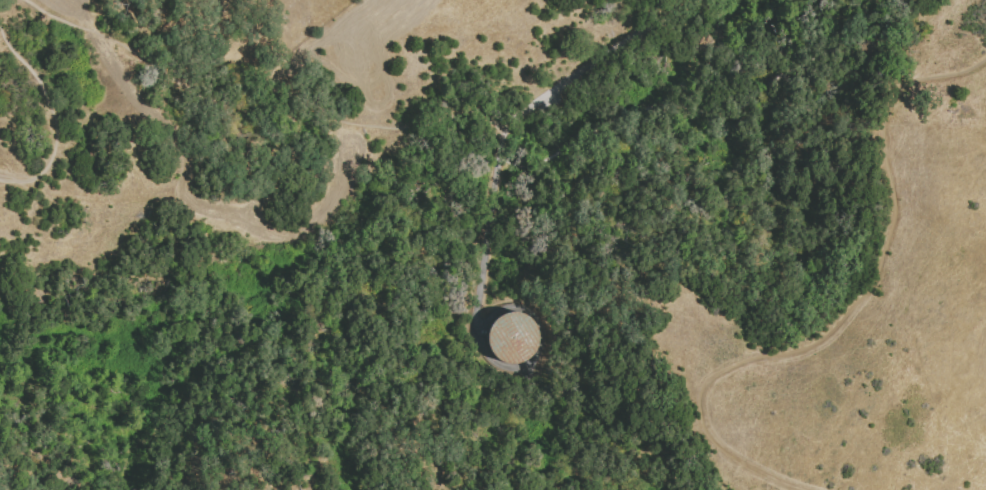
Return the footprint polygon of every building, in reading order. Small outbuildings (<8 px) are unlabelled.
[(488,323),(489,322),(490,321),(491,320),(492,319),(493,318),(494,317),(495,316),(497,316),(498,315),(499,315),(501,314),(502,314),(503,314),(505,313),(506,313),(508,313),(509,313),(510,313),(512,314),(513,314),(515,314),(516,315),(517,315),(519,316),(520,316),(521,317),(522,318),(523,318),(524,319),(526,320),(527,321),(528,322),(528,323),(529,324),(530,326),(531,327),(531,328),(532,329),(532,331),(533,332),(533,333),(534,335),(534,336),(534,338),(534,339),(534,340),(534,342),(534,343),(533,345),(533,346),(533,347),(532,349),(532,350),(531,351),(530,353),(530,354),(529,355),(528,356),(527,357),(526,358),(525,359),(524,360),(523,361),(522,362),(521,362),(519,363),(518,364),(517,364),(515,365),(514,365),(513,365),(511,365),(510,366),(508,366),(507,366),(505,365),(504,365),(503,365),(501,365),(500,364),(499,364),(497,363),(496,363),(495,362),(493,361),(492,360),(491,360),(490,359),(489,358),(488,357),(487,356),(486,354),(486,353),(485,352),(484,351),(484,349),(483,348),(483,347),(482,345),(482,344),(482,343),(482,341),(482,340),(482,338),(482,337),(482,335),(482,334),(483,333),(483,331),(483,330),(484,329),(485,327),(485,326),(486,325),(487,324),(488,323)]
